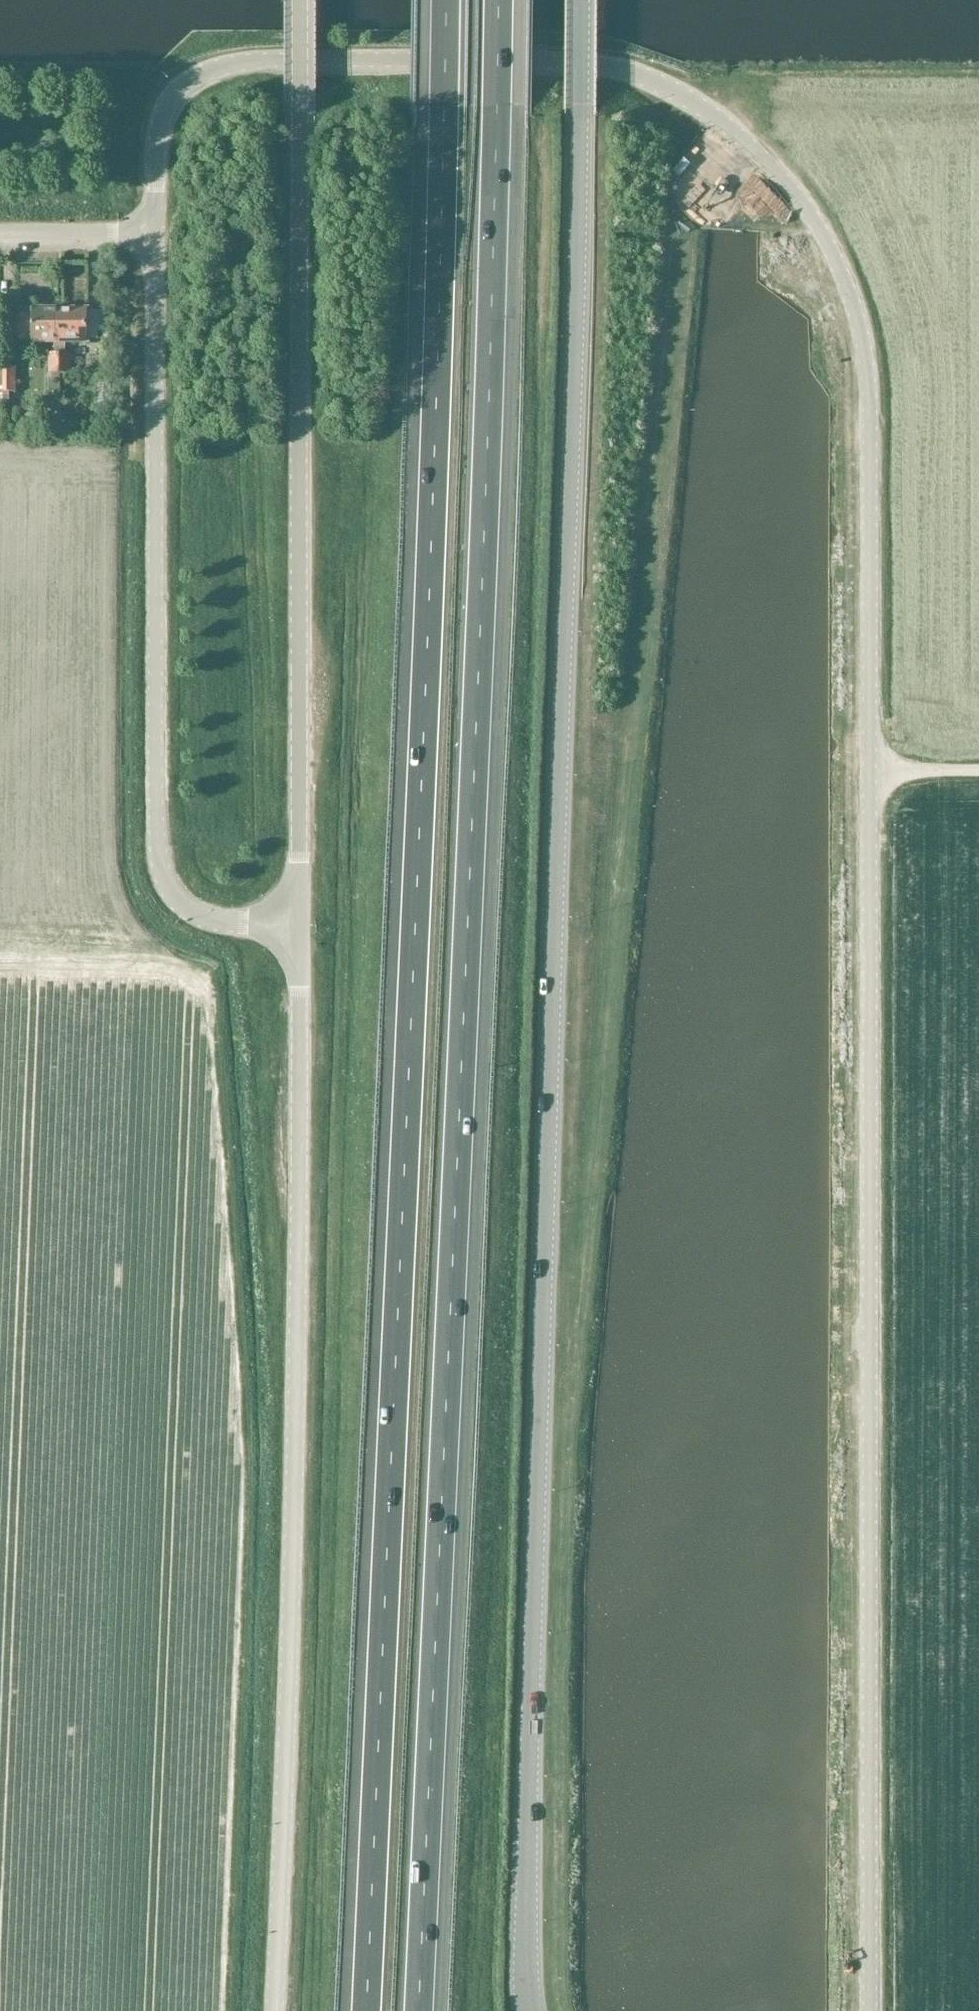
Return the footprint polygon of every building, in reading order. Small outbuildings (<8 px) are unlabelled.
[(34,308),(14,309),(14,341),(34,341),(34,342),(54,342),(54,352),(48,353),(48,373),(62,373),(62,307),(34,307),(34,308)] [(62,307),(62,373),(71,373),(71,353),(65,353),(65,342),(68,342),(90,342),(90,308),(62,307)] [(5,368),(3,368),(3,359),(0,359),(0,400),(0,409),(9,408),(9,391),(16,391),(16,368),(5,368)] [(62,426),(62,436),(70,436),(70,426),(62,426)]
